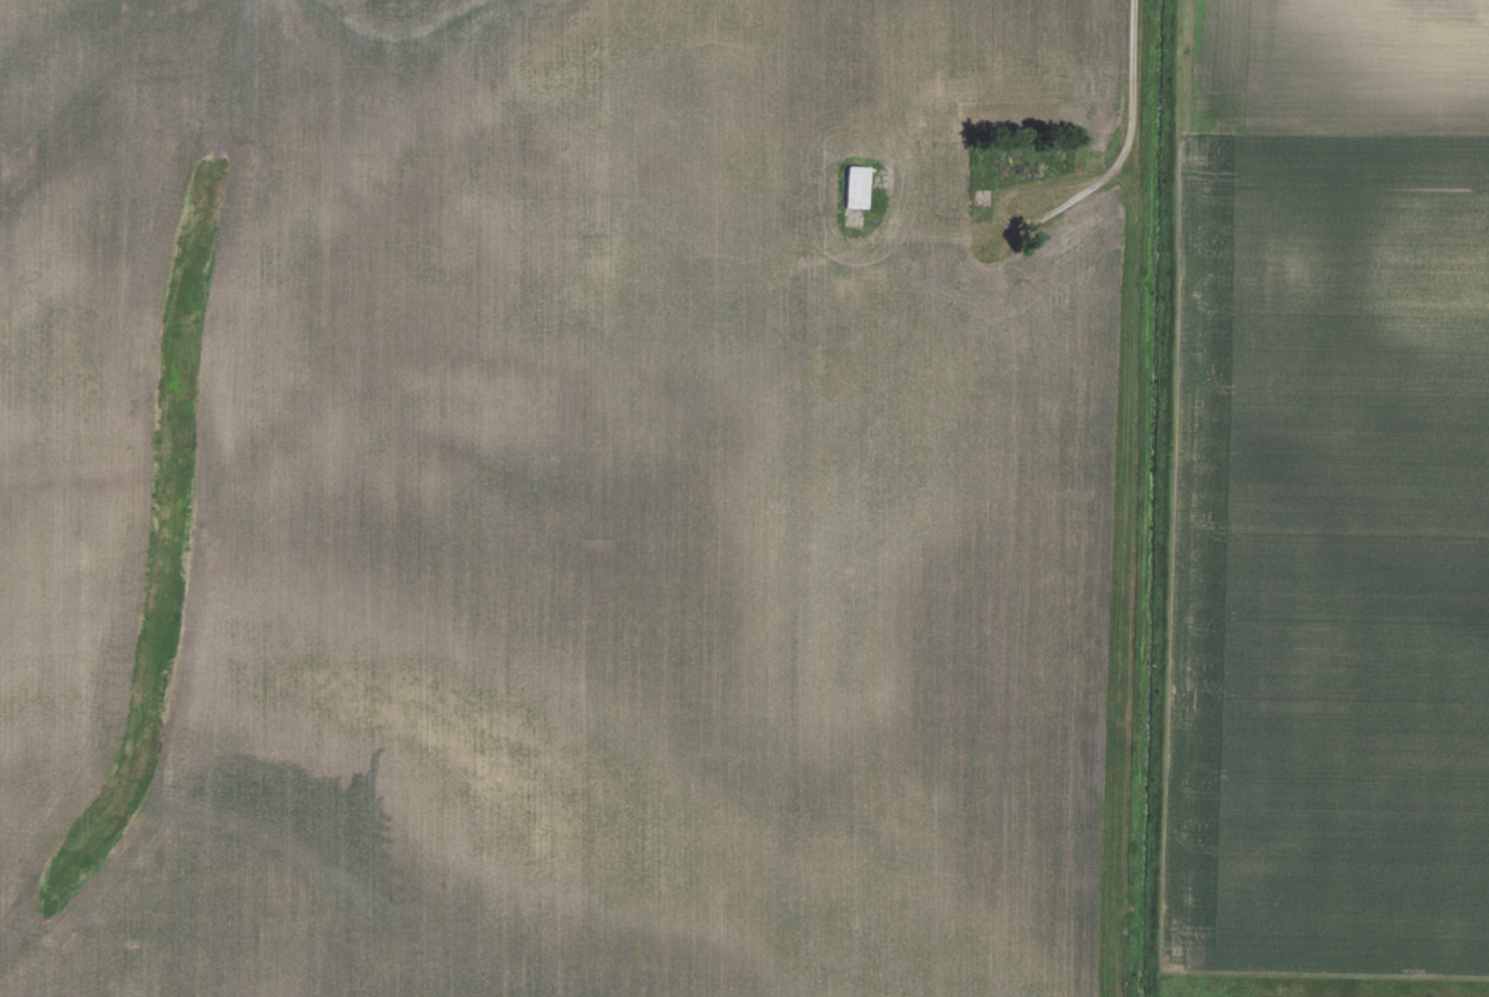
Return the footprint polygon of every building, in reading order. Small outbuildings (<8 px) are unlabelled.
[(867,207),(868,166),(846,166),(845,206),(867,207)]
